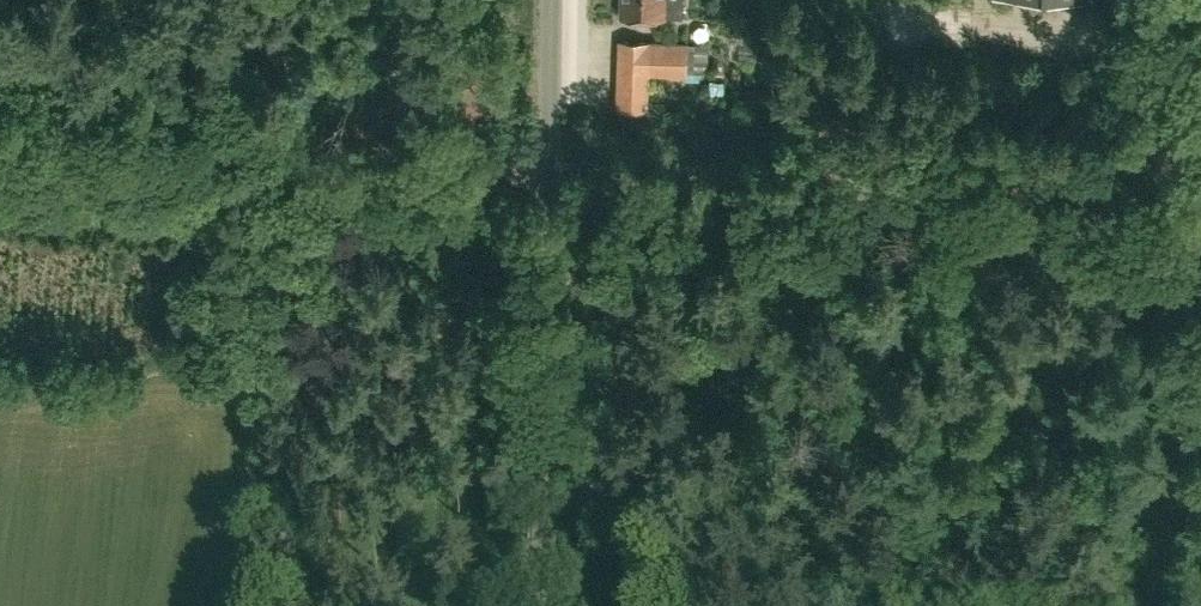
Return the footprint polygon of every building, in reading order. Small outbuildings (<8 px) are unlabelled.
[(621,15),(665,17),(665,15),(681,15),(682,0),(621,0),(621,15)] [(647,71),(687,72),(687,43),(619,41),(618,105),(647,105),(647,71)] [(711,89),(655,91),(658,146),(677,145),(676,116),(712,114),(711,89)]
